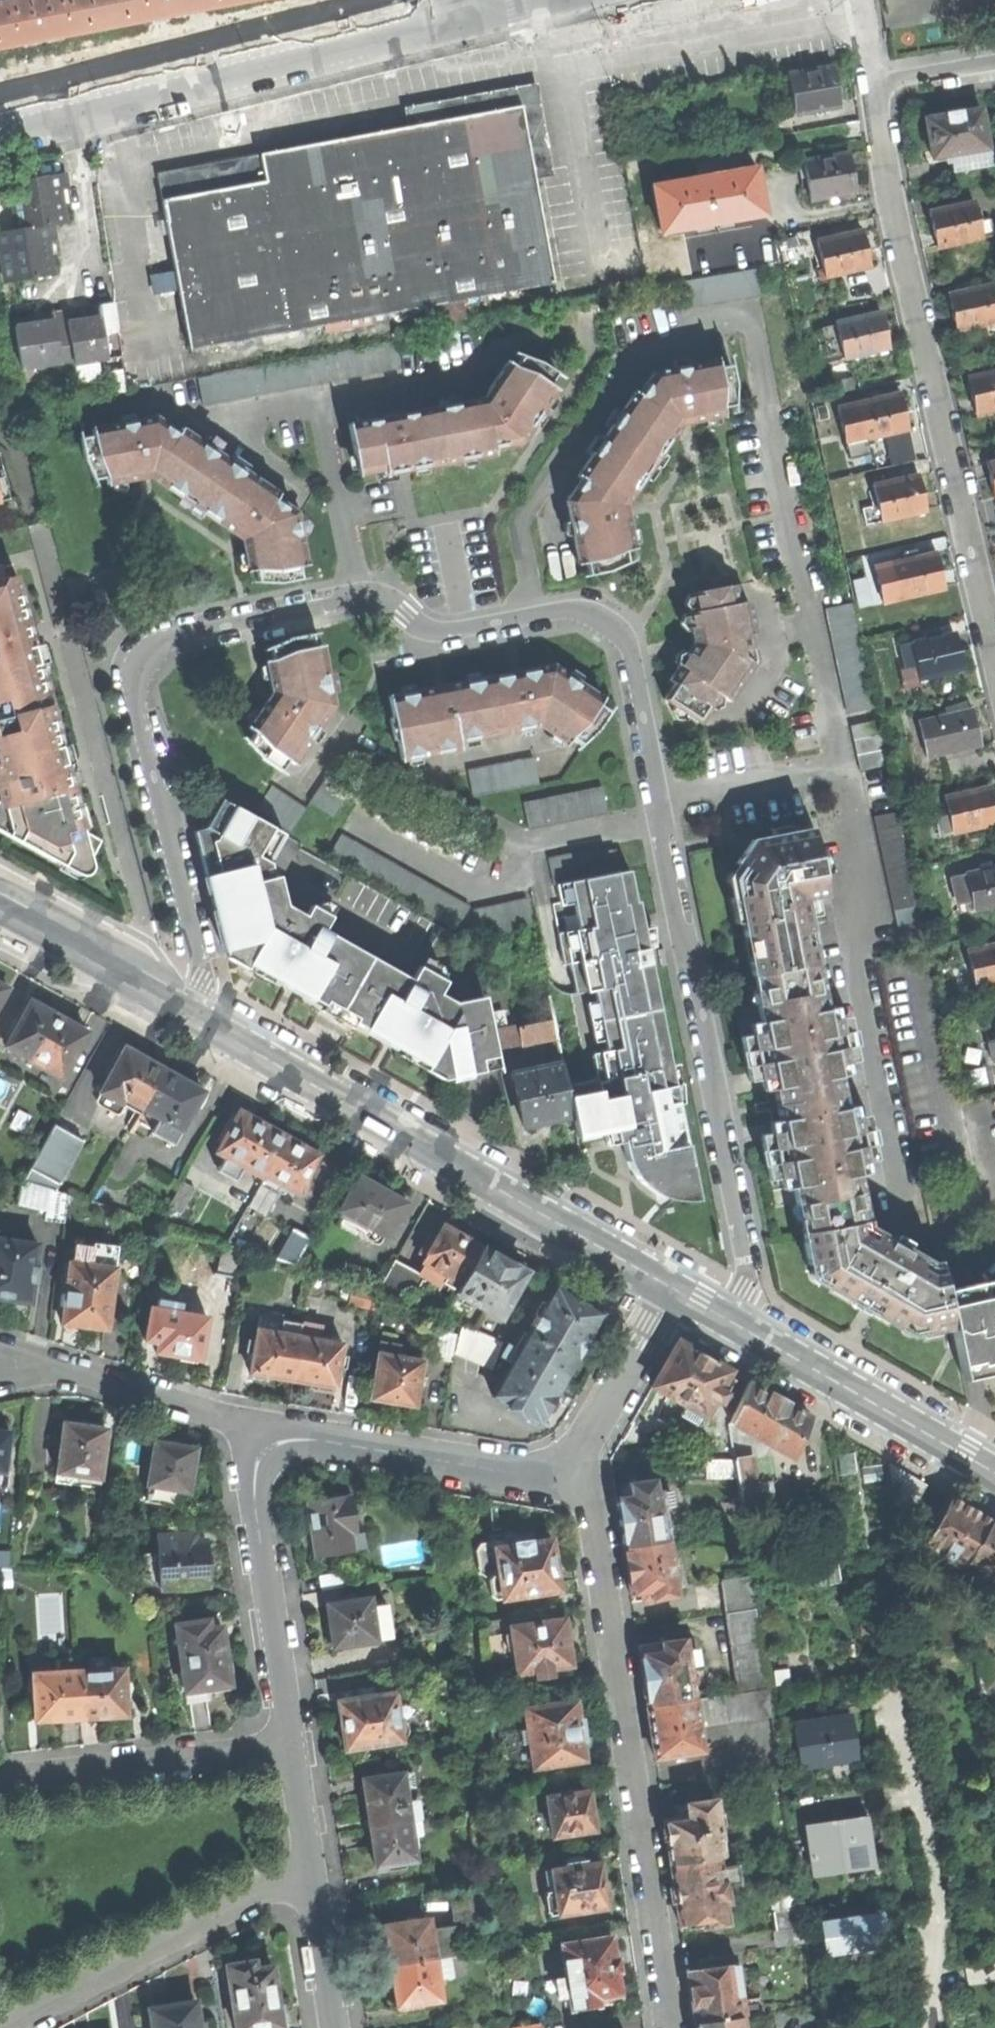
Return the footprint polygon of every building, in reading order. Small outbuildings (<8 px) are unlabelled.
[(254,0),(24,0),(0,5),(0,48),(254,0)] [(832,66),(788,73),(795,112),(839,105),(836,88),(832,66)] [(404,106),(407,126),(463,116),(522,105),(535,178),(555,174),(538,81),(404,106)] [(158,172),(189,348),(554,282),(535,178),(522,105),(463,116),(407,126),(158,172)] [(949,154),(952,172),(989,165),(981,108),(961,112),(960,110),(946,113),(946,115),(925,118),(930,145),(932,157),(949,154)] [(848,152),(803,161),(811,201),(855,192),(851,172),(848,152)] [(654,187),(662,231),(762,213),(757,185),(754,168),(654,187)] [(12,180),(18,230),(54,225),(65,223),(62,200),(60,188),(67,186),(65,172),(12,180)] [(934,230),(938,248),(994,234),(991,218),(979,221),(974,201),(929,211),(934,230)] [(52,274),(49,250),(48,240),(56,239),(54,225),(18,230),(0,233),(0,237),(6,281),(52,274)] [(861,231),(818,241),(823,267),(818,268),(821,278),(825,277),(826,278),(870,268),(865,249),(861,231)] [(988,334),(994,332),(994,293),(993,284),(976,288),(974,278),(963,280),(966,291),(949,294),(953,314),(957,331),(986,324),(988,334)] [(75,363),(109,358),(106,341),(120,339),(114,303),(99,306),(101,317),(86,319),(70,322),(69,314),(67,314),(74,359),(75,363)] [(23,367),(74,359),(67,314),(69,314),(68,309),(53,311),(54,320),(38,322),(17,326),(23,367)] [(880,313),(837,323),(845,359),(888,349),(884,331),(880,313)] [(387,416),(349,424),(358,475),(385,469),(386,475),(405,472),(424,468),(423,465),(466,457),(467,459),(495,454),(495,448),(520,443),(537,418),(557,390),(549,384),(557,373),(541,363),(538,367),(523,357),(515,367),(507,362),(488,390),(495,395),(488,405),(478,399),(399,414),(399,419),(388,421),(387,416)] [(304,359),(198,378),(204,404),(309,385),(304,359)] [(635,392),(607,433),(654,467),(683,427),(689,426),(726,418),(724,410),(737,408),(733,388),(738,387),(733,366),(720,368),(718,360),(654,372),(639,394),(635,392)] [(976,413),(994,409),(994,371),(968,377),(973,400),(976,413)] [(899,393),(838,407),(846,444),(907,429),(903,409),(899,393)] [(149,479),(191,507),(224,458),(183,430),(180,433),(157,417),(83,431),(84,439),(80,440),(84,463),(89,462),(93,482),(104,480),(106,487),(141,480),(149,479)] [(588,564),(590,575),(610,572),(609,567),(629,564),(627,551),(634,549),(627,513),(626,508),(654,467),(607,433),(578,476),(583,479),(568,502),(580,565),(588,564)] [(255,571),(258,584),(279,580),(280,585),(302,580),(300,567),(308,565),(297,512),(277,499),(279,495),(224,458),(191,507),(236,536),(240,539),(243,543),(249,572),(255,571)] [(994,495),(994,460),(987,461),(993,485),(994,495)] [(9,500),(0,462),(0,502),(9,500)] [(918,475),(874,485),(879,505),(862,508),(866,524),(926,511),(923,495),(918,475)] [(76,872),(84,855),(90,858),(99,841),(83,832),(111,824),(104,796),(100,797),(91,764),(58,634),(30,526),(0,534),(0,832),(54,862),(55,860),(76,872)] [(936,552),(892,562),(895,578),(881,582),(885,602),(945,588),(940,570),(936,552)] [(734,586),(692,594),(696,612),(688,613),(694,642),(684,658),(670,680),(675,684),(665,700),(699,724),(719,695),(729,702),(754,665),(743,657),(742,651),(751,649),(749,635),(756,633),(750,602),(738,604),(734,586)] [(831,624),(850,714),(876,709),(856,619),(831,624)] [(901,645),(891,649),(895,670),(906,668),(909,681),(963,669),(958,649),(954,633),(938,637),(937,630),(919,635),(920,641),(901,645)] [(263,759),(281,771),(288,761),(294,764),(334,705),(332,693),(338,692),(334,673),(328,675),(322,645),(315,646),(312,632),(290,637),(292,643),(271,647),(274,660),(267,661),(273,693),(270,698),(249,728),(255,733),(248,743),(265,755),(263,759)] [(594,727),(599,731),(611,711),(600,703),(603,697),(553,665),(518,672),(488,678),(499,734),(540,725),(568,744),(572,739),(582,745),(594,727)] [(460,741),(499,734),(488,678),(440,687),(389,697),(393,718),(390,719),(395,739),(397,739),(401,760),(461,748),(460,741)] [(947,714),(918,721),(927,759),(980,746),(975,725),(972,708),(957,712),(955,705),(946,707),(947,714)] [(852,727),(861,771),(889,764),(880,721),(852,727)] [(534,755),(469,769),(474,796),(540,782),(534,755)] [(312,802),(334,817),(356,783),(334,768),(312,802)] [(945,797),(949,815),(936,818),(940,836),(953,832),(954,833),(994,823),(994,812),(993,803),(990,787),(974,790),(973,785),(961,788),(962,794),(945,797)] [(259,809),(293,831),(308,809),(274,786),(259,809)] [(601,787),(522,803),(527,830),(607,813),(601,787)] [(500,1067),(497,1051),(493,1032),(485,996),(457,1002),(441,994),(447,981),(420,966),(413,980),(325,930),(332,916),(313,905),(307,916),(288,905),(281,876),(275,877),(271,862),(287,835),(224,800),(208,829),(197,831),(210,880),(229,958),(249,969),(251,963),(287,983),(390,1041),(430,1064),(428,1069),(445,1080),(453,1076),(454,1077),(500,1067)] [(873,818),(902,952),(928,947),(899,812),(873,818)] [(811,964),(815,963),(803,899),(824,895),(810,828),(760,838),(749,854),(743,850),(734,862),(740,867),(732,879),(738,907),(752,976),(758,975),(811,964)] [(329,857),(458,929),(470,906),(342,835),(329,857)] [(600,848),(534,861),(540,888),(620,871),(615,849),(601,852),(600,848)] [(953,879),(958,899),(970,896),(974,910),(994,905),(994,868),(966,875),(965,876),(953,879)] [(629,871),(557,887),(560,903),(552,905),(565,966),(571,965),(578,995),(595,992),(608,1052),(593,1055),(598,1080),(567,1087),(574,1117),(579,1138),(605,1133),(608,1147),(615,1145),(623,1143),(626,1157),(633,1169),(638,1178),(646,1186),(653,1192),(693,1184),(697,1184),(690,1150),(686,1150),(685,1147),(690,1146),(680,1102),(677,1103),(671,1072),(674,1072),(646,939),(639,902),(636,903),(629,871)] [(480,936),(533,924),(527,898),(474,909),(480,936)] [(966,951),(975,988),(994,983),(994,944),(966,951)] [(814,978),(811,964),(758,975),(763,1003),(758,1004),(763,1029),(760,1034),(741,1037),(744,1054),(747,1054),(749,1062),(750,1067),(747,1068),(749,1082),(763,1080),(767,1084),(771,1105),(840,1091),(835,1065),(858,1061),(849,1016),(826,1021),(817,977),(814,978)] [(10,989),(0,983),(0,1007),(10,989)] [(63,1078),(89,1032),(59,1015),(32,1001),(23,1016),(21,1016),(14,1028),(16,1030),(6,1047),(63,1078)] [(497,1051),(557,1039),(553,1019),(493,1032),(497,1051)] [(125,1097),(144,1107),(166,1068),(147,1058),(145,1059),(126,1048),(118,1063),(116,1064),(109,1076),(109,1078),(101,1092),(121,1103),(125,1097)] [(543,1123),(574,1117),(567,1087),(563,1063),(514,1074),(525,1127),(543,1123)] [(152,1133),(174,1145),(205,1091),(184,1079),(166,1068),(144,1107),(137,1120),(154,1130),(152,1133)] [(846,1119),(840,1091),(771,1105),(775,1125),(773,1133),(760,1136),(763,1152),(766,1152),(767,1158),(769,1166),(766,1166),(769,1180),(788,1176),(792,1179),(797,1206),(802,1205),(808,1232),(863,1220),(860,1206),(863,1205),(855,1162),(877,1158),(868,1114),(846,1119)] [(241,1110),(219,1151),(265,1177),(267,1175),(288,1137),(261,1121),(241,1110)] [(55,1124),(24,1181),(52,1189),(55,1190),(83,1139),(55,1124)] [(310,1149),(288,1137),(267,1175),(299,1192),(320,1154),(310,1149)] [(182,1185),(192,1191),(204,1171),(193,1165),(182,1185)] [(381,1189),(361,1177),(343,1208),(344,1209),(342,1214),(367,1229),(371,1224),(389,1234),(406,1203),(381,1189)] [(696,1201),(693,1184),(653,1192),(658,1194),(664,1197),(671,1199),(677,1200),(696,1201)] [(70,1194),(55,1190),(52,1189),(47,1221),(66,1224),(70,1194)] [(867,1219),(863,1220),(808,1232),(802,1233),(809,1264),(816,1263),(819,1275),(837,1285),(833,1291),(848,1300),(852,1295),(864,1301),(877,1309),(874,1315),(889,1324),(893,1318),(912,1329),(925,1326),(926,1331),(947,1295),(946,1290),(939,1262),(932,1264),(868,1226),(867,1219)] [(435,1243),(429,1239),(422,1250),(429,1254),(425,1261),(450,1275),(446,1281),(460,1290),(485,1246),(458,1231),(446,1224),(435,1243)] [(280,1259),(297,1265),(313,1236),(298,1227),(280,1259)] [(32,1302),(34,1281),(38,1282),(40,1268),(36,1267),(39,1244),(0,1240),(0,1298),(1,1298),(32,1302)] [(221,1276),(241,1279),(246,1249),(227,1243),(221,1276)] [(95,1247),(76,1245),(74,1263),(71,1263),(63,1324),(82,1326),(109,1330),(119,1247),(96,1244),(95,1247)] [(508,1260),(485,1246),(460,1290),(458,1293),(502,1317),(511,1301),(512,1301),(519,1290),(518,1289),(528,1271),(508,1260)] [(412,1303),(425,1273),(398,1259),(384,1283),(387,1293),(412,1303)] [(957,1347),(964,1380),(993,1374),(994,1374),(994,1279),(946,1290),(947,1295),(957,1347)] [(557,1287),(521,1350),(567,1376),(600,1320),(598,1309),(577,1298),(557,1287)] [(957,1347),(947,1295),(926,1331),(928,1339),(947,1336),(950,1346),(957,1347)] [(176,1355),(202,1359),(209,1318),(183,1314),(184,1305),(160,1301),(159,1309),(153,1308),(148,1340),(161,1342),(159,1352),(176,1355)] [(274,1376),(295,1379),(304,1324),(286,1321),(284,1332),(259,1328),(257,1340),(250,1339),(248,1351),(255,1352),(252,1372),(255,1372),(254,1377),(269,1380),(269,1375),(274,1376)] [(340,1367),(347,1368),(349,1355),(342,1354),(344,1343),(321,1339),(323,1328),(304,1324),(295,1379),(312,1382),(320,1383),(319,1388),(333,1390),(334,1386),(337,1386),(340,1367)] [(457,1351),(495,1366),(504,1341),(466,1325),(457,1351)] [(438,1356),(455,1359),(459,1333),(442,1330),(438,1356)] [(715,1400),(736,1412),(750,1381),(708,1357),(679,1340),(653,1386),(687,1405),(682,1415),(697,1424),(702,1414),(706,1416),(715,1400)] [(416,1405),(424,1361),(399,1357),(400,1345),(382,1343),(373,1398),(398,1402),(416,1405)] [(526,1414),(541,1422),(548,1410),(550,1411),(555,1410),(557,1407),(559,1403),(556,1396),(567,1376),(521,1350),(511,1344),(504,1356),(514,1362),(495,1395),(512,1405),(511,1408),(524,1416),(526,1414)] [(736,1412),(731,1422),(793,1458),(811,1416),(775,1395),(750,1381),(736,1412)] [(100,1482),(107,1429),(88,1426),(65,1423),(60,1472),(81,1475),(80,1480),(100,1482)] [(11,1432),(0,1431),(0,1491),(10,1492),(13,1472),(6,1471),(11,1432)] [(147,1500),(176,1505),(179,1489),(189,1490),(196,1449),(176,1445),(156,1442),(147,1500)] [(757,1457),(735,1460),(737,1478),(742,1507),(775,1501),(772,1484),(762,1485),(757,1457)] [(708,1478),(737,1478),(735,1460),(734,1459),(708,1459),(708,1478)] [(621,1521),(625,1547),(669,1541),(664,1508),(674,1506),(672,1491),(662,1493),(661,1491),(657,1492),(655,1479),(630,1482),(632,1495),(617,1497),(621,1521)] [(911,1513),(919,1501),(893,1486),(896,1505),(911,1513)] [(314,1534),(317,1557),(355,1552),(354,1551),(367,1549),(363,1524),(358,1524),(354,1496),(347,1498),(346,1495),(309,1500),(314,1534)] [(963,1567),(966,1562),(991,1520),(970,1508),(951,1497),(924,1544),(963,1567)] [(829,1522),(844,1520),(842,1506),(826,1509),(829,1522)] [(994,1579),(994,1522),(991,1520),(966,1562),(994,1579)] [(161,1588),(210,1585),(209,1559),(208,1541),(188,1542),(187,1534),(158,1536),(161,1588)] [(504,1597),(504,1599),(560,1591),(556,1563),(553,1538),(532,1542),(532,1539),(514,1542),(515,1544),(496,1547),(500,1575),(492,1576),(491,1578),(493,1595),(495,1599),(504,1597)] [(642,1593),(643,1601),(677,1597),(669,1541),(625,1547),(628,1570),(632,1594),(642,1593)] [(722,1582),(726,1613),(757,1608),(752,1578),(722,1582)] [(335,1646),(335,1649),(378,1642),(378,1639),(393,1637),(388,1604),(373,1606),(372,1597),(328,1603),(331,1624),(328,1625),(329,1635),(331,1647),(335,1646)] [(726,1613),(738,1692),(768,1687),(757,1608),(726,1613)] [(514,1627),(513,1622),(498,1624),(503,1654),(517,1652),(520,1672),(538,1669),(539,1676),(552,1674),(551,1667),(571,1664),(568,1641),(565,1620),(514,1627)] [(177,1625),(189,1703),(210,1699),(209,1687),(230,1684),(226,1656),(221,1627),(202,1629),(200,1621),(177,1625)] [(643,1671),(648,1705),(695,1698),(691,1666),(701,1664),(698,1649),(688,1650),(687,1638),(639,1645),(643,1671)] [(123,1668),(79,1671),(81,1716),(105,1715),(126,1714),(123,1668)] [(35,1674),(37,1719),(56,1718),(81,1716),(79,1671),(35,1674)] [(655,1758),(702,1751),(699,1726),(771,1715),(768,1687),(738,1692),(695,1698),(648,1705),(651,1730),(655,1758)] [(344,1728),(347,1751),(405,1741),(405,1739),(406,1738),(408,1736),(409,1732),(410,1728),(409,1724),(406,1720),(402,1718),(398,1691),(340,1701),(344,1728)] [(576,1701),(525,1708),(533,1767),(584,1759),(581,1739),(584,1739),(582,1727),(581,1719),(578,1720),(576,1701)] [(856,1735),(853,1714),(796,1723),(803,1768),(860,1758),(856,1735)] [(367,1805),(371,1828),(419,1820),(417,1806),(408,1807),(406,1792),(414,1791),(412,1775),(404,1776),(403,1773),(363,1779),(367,1805)] [(590,1791),(548,1797),(554,1837),(596,1830),(593,1810),(590,1791)] [(668,1842),(672,1864),(718,1858),(723,1857),(715,1800),(676,1806),(677,1819),(665,1820),(668,1842)] [(812,1875),(878,1869),(873,1814),(807,1820),(812,1875)] [(374,1849),(377,1867),(417,1861),(413,1838),(421,1836),(419,1820),(371,1828),(374,1849)] [(703,1922),(711,1926),(728,1923),(724,1903),(729,1903),(727,1887),(740,1884),(737,1860),(719,1863),(718,1858),(672,1864),(676,1895),(681,1925),(703,1922)] [(567,1868),(552,1870),(555,1891),(546,1892),(550,1916),(559,1914),(559,1916),(607,1909),(606,1904),(611,1903),(609,1887),(604,1888),(602,1879),(600,1863),(586,1865),(585,1861),(566,1864),(567,1868)] [(803,1926),(798,1892),(771,1896),(776,1930),(777,1930),(803,1926)] [(823,1916),(826,1952),(891,1947),(888,1910),(823,1916)] [(390,1949),(392,1967),(451,1958),(460,1956),(456,1928),(432,1931),(430,1919),(385,1926),(387,1938),(389,1949),(390,1949)] [(805,1941),(803,1926),(777,1930),(779,1945),(805,1941)] [(611,1938),(563,1945),(567,1978),(556,1980),(558,1997),(570,1996),(572,2009),(611,2003),(610,1996),(620,1994),(615,1961),(611,1938)] [(691,1999),(695,2023),(742,2015),(744,2015),(736,1956),(711,1960),(712,1969),(688,1972),(691,1999)] [(396,1998),(398,2008),(442,2001),(439,1981),(455,1978),(451,1958),(392,1967),(395,1984),(394,1985),(396,1998)] [(237,2027),(277,2027),(282,2027),(278,2005),(280,2005),(277,1985),(276,1985),(273,1967),(256,1970),(255,1962),(236,1965),(227,1966),(237,2027)] [(196,2002),(170,2006),(151,2009),(154,2027),(200,2027),(196,2002)] [(742,2015),(695,2023),(696,2027),(744,2027),(742,2015)]
